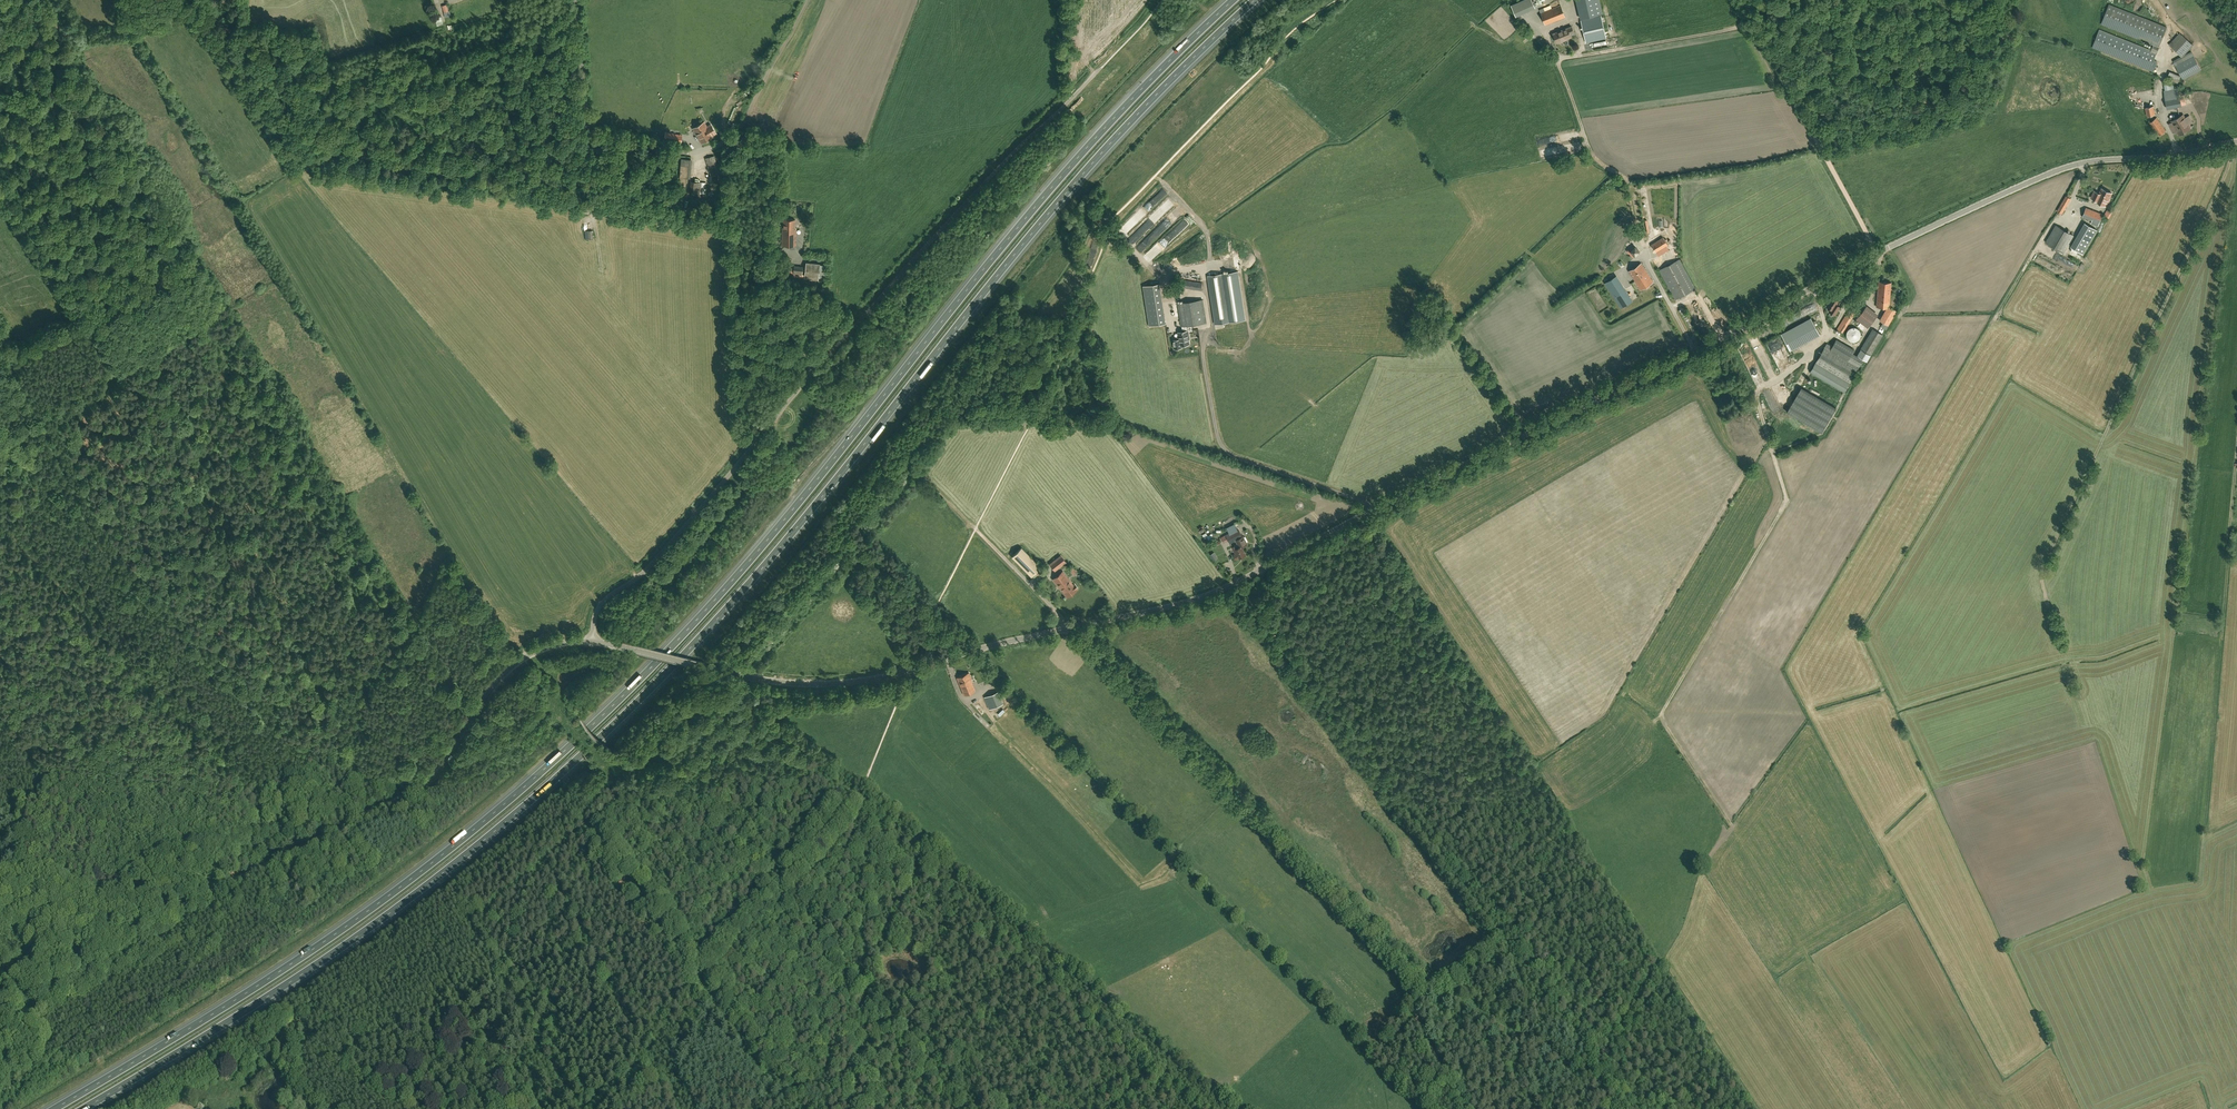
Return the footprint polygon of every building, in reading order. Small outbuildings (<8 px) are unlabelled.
[(1229,2),(1227,0),(1218,0),(1212,5),(1218,11),(1229,2)] [(1509,4),(1514,16),(1533,8),(1530,0),(1519,0),(1509,4)] [(1581,19),(1601,14),(1597,0),(1576,0),(1581,19)] [(2153,44),(2151,50),(2099,30),(2092,47),(2153,71),(2157,62),(2153,60),(2157,53),(2160,46),(2159,46),(2167,27),(2109,4),(2101,23),(2153,44)] [(1561,5),(1545,11),(1541,13),(1545,25),(1565,17),(1561,5)] [(1586,43),(1606,38),(1601,15),(1581,20),(1586,43)] [(440,16),(434,18),(436,25),(442,22),(440,16)] [(1559,43),(1562,41),(1562,40),(1571,37),(1570,34),(1574,32),(1572,26),(1553,34),(1556,43),(1558,42),(1559,43)] [(2184,37),(2173,49),(2183,58),(2194,46),(2184,37)] [(2183,79),(2201,69),(2194,56),(2176,66),(2183,79)] [(2171,83),(2169,83),(2169,82),(2167,83),(2163,83),(2165,91),(2164,91),(2167,109),(2182,106),(2178,88),(2174,89),(2173,85),(2172,85),(2172,84),(2171,84),(2171,83)] [(2153,106),(2145,108),(2147,116),(2155,114),(2153,106)] [(2191,128),(2183,115),(2171,121),(2179,135),(2191,128)] [(2156,116),(2148,122),(2158,135),(2166,130),(2156,116)] [(707,127),(704,122),(693,128),(702,143),(712,136),(712,135),(716,133),(711,124),(707,127)] [(682,135),(666,132),(664,139),(681,142),(682,135)] [(705,158),(711,176),(720,174),(714,156),(705,158)] [(681,158),(680,177),(689,178),(691,159),(681,158)] [(690,192),(705,194),(706,182),(691,181),(690,192)] [(2110,199),(2113,193),(2101,187),(2099,193),(2094,190),(2090,198),(2094,200),(2094,201),(2106,207),(2107,204),(2108,204),(2110,199)] [(2066,195),(2057,211),(2062,213),(2071,198),(2066,195)] [(2096,225),(2097,222),(2099,223),(2103,214),(2086,207),(2082,217),(2094,221),(2093,223),(2096,225)] [(2110,218),(2112,211),(2106,209),(2103,216),(2110,218)] [(1174,211),(1164,220),(1169,225),(1179,216),(1174,211)] [(795,219),(783,219),(783,228),(782,228),(782,245),(796,246),(796,230),(795,230),(795,219)] [(2083,254),(2097,230),(2085,223),(2071,247),(2083,254)] [(2056,225),(2046,242),(2063,253),(2074,236),(2056,225)] [(1656,252),(1668,245),(1663,237),(1651,245),(1656,252)] [(1161,239),(1145,255),(1152,261),(1169,243),(1167,241),(1165,243),(1161,239)] [(1098,245),(1091,243),(1083,266),(1090,268),(1098,245)] [(1639,251),(1633,245),(1630,248),(1632,250),(1631,251),(1632,253),(1631,254),(1633,257),(1639,251)] [(1659,270),(1675,300),(1695,289),(1679,259),(1659,270)] [(818,281),(820,265),(820,263),(806,262),(804,279),(818,281)] [(1629,271),(1633,279),(1641,290),(1653,282),(1641,263),(1629,271)] [(793,274),(802,275),(803,267),(794,266),(793,274)] [(1223,274),(1208,276),(1215,324),(1230,321),(1223,274)] [(1189,289),(1201,291),(1202,283),(1190,281),(1189,289)] [(1881,321),(1887,325),(1896,310),(1889,307),(1891,283),(1879,281),(1876,307),(1888,308),(1881,321)] [(1141,285),(1147,325),(1163,323),(1158,283),(1141,285)] [(1625,290),(1614,297),(1621,308),(1632,301),(1625,290)] [(1837,305),(1839,301),(1832,297),(1826,306),(1831,309),(1829,312),(1835,315),(1840,307),(1837,305)] [(1186,325),(1187,325),(1206,322),(1203,299),(1178,303),(1181,326),(1182,326),(1183,331),(1178,332),(1180,345),(1184,345),(1185,346),(1188,345),(1188,344),(1189,344),(1188,336),(1189,336),(1188,331),(1187,331),(1186,325)] [(1856,319),(1867,327),(1877,315),(1866,306),(1856,319)] [(1849,309),(1837,329),(1842,332),(1855,313),(1849,309)] [(1817,329),(1811,318),(1781,334),(1787,345),(1817,329)] [(1860,337),(1861,335),(1860,333),(1860,332),(1859,331),(1859,330),(1858,329),(1857,328),(1856,328),(1854,327),(1852,327),(1851,328),(1849,329),(1848,330),(1847,331),(1847,332),(1846,334),(1846,335),(1847,336),(1847,338),(1848,339),(1849,340),(1850,341),(1851,341),(1853,341),(1854,341),(1856,341),(1858,340),(1859,339),(1860,338),(1860,337)] [(1863,359),(1867,361),(1882,335),(1873,329),(1857,355),(1853,353),(1854,350),(1837,340),(1832,347),(1827,344),(1810,372),(1844,392),(1863,359)] [(1821,432),(1836,407),(1801,387),(1787,412),(1821,432)] [(1238,544),(1232,547),(1236,553),(1233,554),(1236,559),(1239,557),(1239,558),(1246,554),(1242,546),(1247,544),(1243,536),(1242,536),(1238,528),(1226,535),(1230,543),(1236,540),(1238,544)] [(1209,546),(1210,549),(1222,542),(1220,540),(1209,546)] [(1041,567),(1021,547),(1011,557),(1031,576),(1041,567)] [(1212,560),(1217,558),(1213,551),(1208,554),(1212,560)] [(1050,564),(1055,570),(1065,562),(1061,556),(1050,564)] [(1077,570),(1071,566),(1068,570),(1074,574),(1077,570)] [(1063,571),(1053,579),(1067,596),(1076,589),(1076,588),(1077,588),(1074,585),(1063,571)] [(968,673),(957,678),(964,695),(975,690),(970,677),(971,676),(970,673),(969,673),(968,673)] [(1001,704),(997,691),(983,696),(986,708),(1001,704)] [(462,826),(450,835),(455,842),(468,833),(462,826)]
